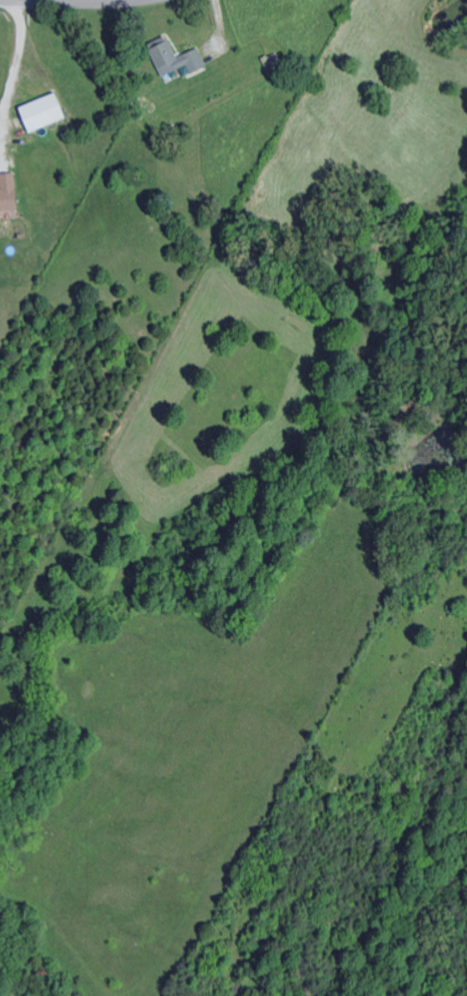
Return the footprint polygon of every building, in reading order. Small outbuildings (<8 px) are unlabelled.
[(157,76),(178,68),(181,76),(202,67),(195,48),(172,57),(165,40),(146,48),(157,76)] [(14,106),(22,132),(64,119),(56,93),(14,106)] [(15,212),(13,173),(0,174),(0,213),(15,212)]
